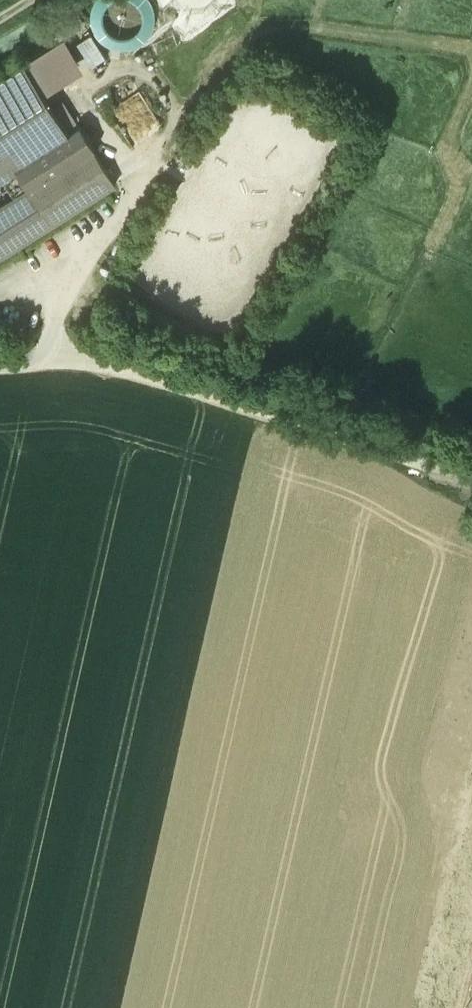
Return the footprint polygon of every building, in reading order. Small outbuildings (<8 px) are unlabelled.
[(83,38),(97,62),(110,54),(97,30),(83,38)] [(0,78),(0,179),(19,167),(71,134),(70,133),(25,62),(0,78)] [(31,185),(92,146),(80,127),(70,133),(71,134),(19,167),(31,185)] [(92,146),(31,185),(0,205),(0,257),(116,183),(92,146)]
